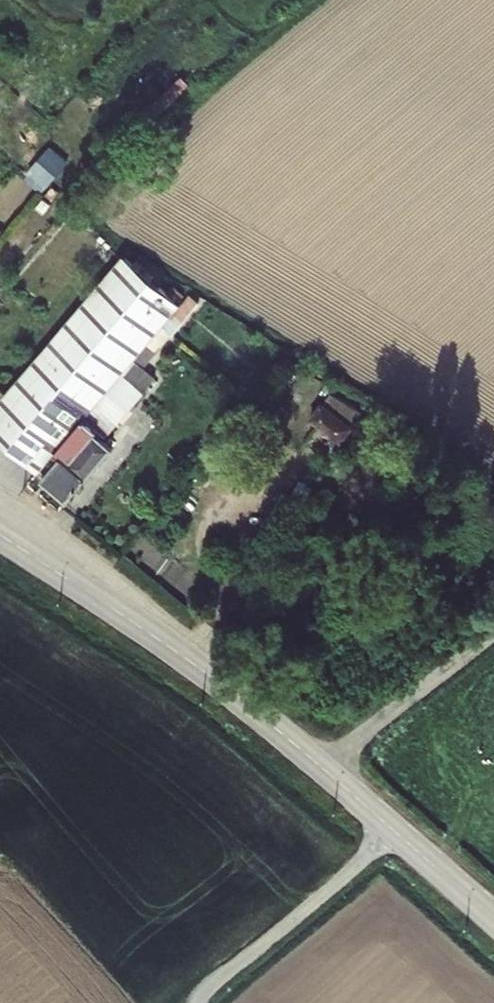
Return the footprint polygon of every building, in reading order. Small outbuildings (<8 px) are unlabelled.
[(154,100),(163,111),(194,83),(185,72),(154,100)] [(175,313),(121,267),(2,405),(0,407),(0,449),(33,478),(175,313)] [(134,401),(126,410),(139,421),(147,412),(134,401)] [(302,424),(330,449),(344,434),(316,408),(302,424)] [(39,485),(65,507),(139,421),(126,410),(107,433),(102,429),(64,474),(55,466),(39,485)] [(387,423),(388,421),(368,418),(366,434),(378,435),(387,423)]
